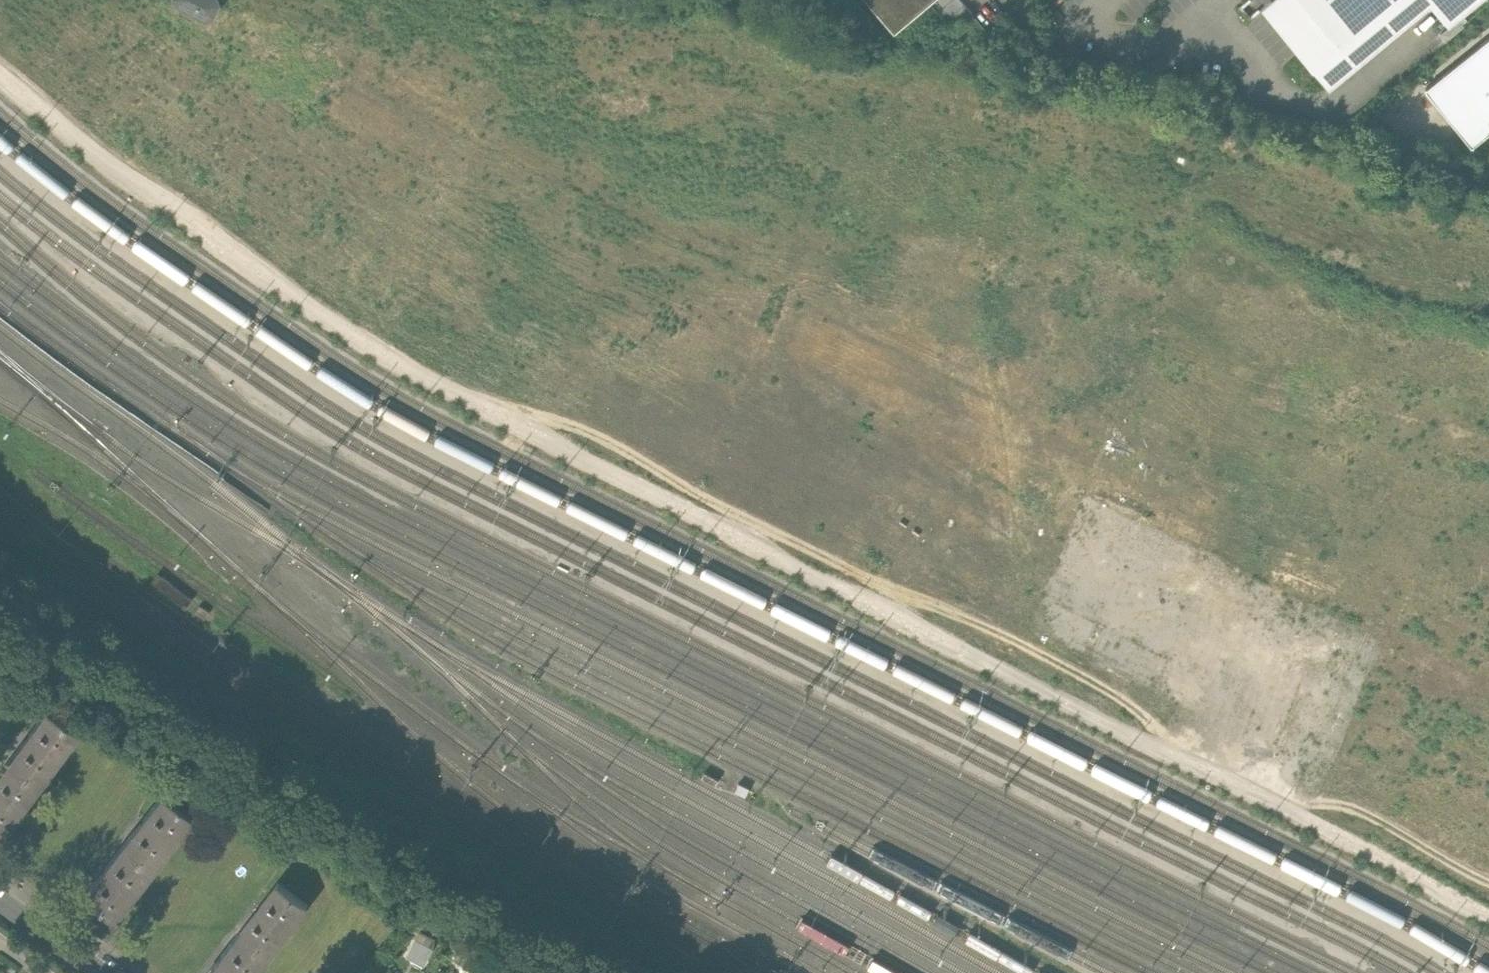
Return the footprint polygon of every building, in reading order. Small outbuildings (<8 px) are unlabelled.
[(175,7),(204,22),(214,19),(220,5),(218,0),(172,0),(175,7)] [(894,36),(936,0),(864,0),(894,36)] [(1329,91),(1430,6),(1437,13),(1449,28),(1482,0),(1282,0),(1265,14),(1329,91)] [(1425,91),(1473,151),(1488,139),(1488,40),(1425,91)] [(189,609),(158,584),(152,591),(183,616),(189,609)] [(208,620),(197,614),(192,623),(204,629),(208,620)] [(49,712),(9,764),(42,790),(82,738),(49,712)] [(42,790),(9,764),(0,775),(0,840),(2,842),(42,790)] [(164,797),(124,849),(158,875),(198,823),(164,797)] [(118,926),(158,875),(124,849),(84,901),(103,915),(118,926)] [(280,887),(240,938),(274,964),(314,913),(280,887)] [(91,931),(108,945),(121,929),(118,926),(103,915),(91,931)] [(422,958),(441,965),(451,936),(432,929),(422,958)] [(274,964),(240,938),(213,972),(267,972),(274,964)] [(526,970),(505,965),(503,972),(525,972),(526,970)]
